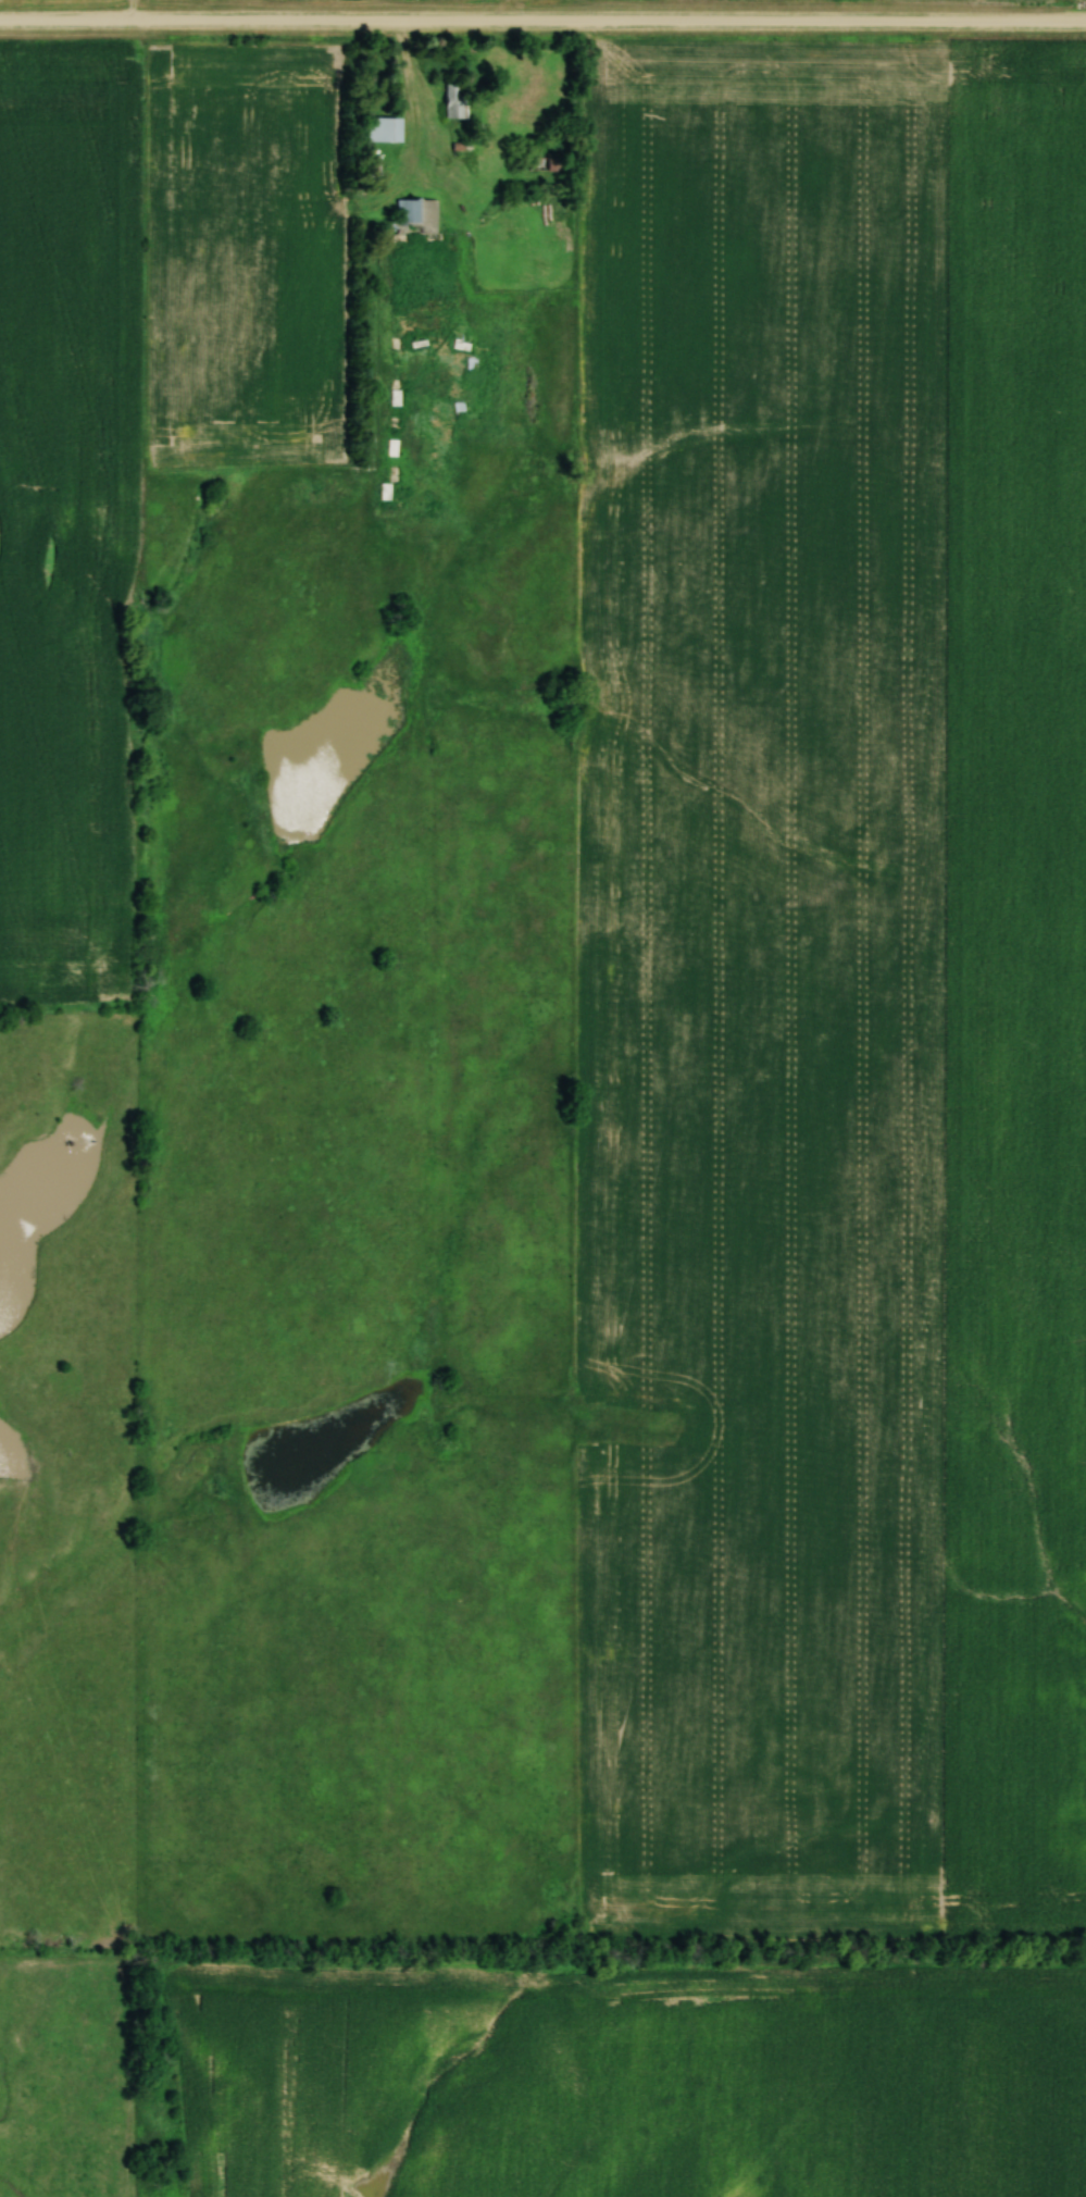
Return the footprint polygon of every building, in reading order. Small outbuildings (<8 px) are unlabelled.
[(470,117),(469,94),(461,94),(460,82),(447,83),(448,117),(470,117)] [(371,141),(405,141),(405,117),(371,117),(371,141)] [(440,233),(440,198),(397,198),(397,233),(440,233)]
